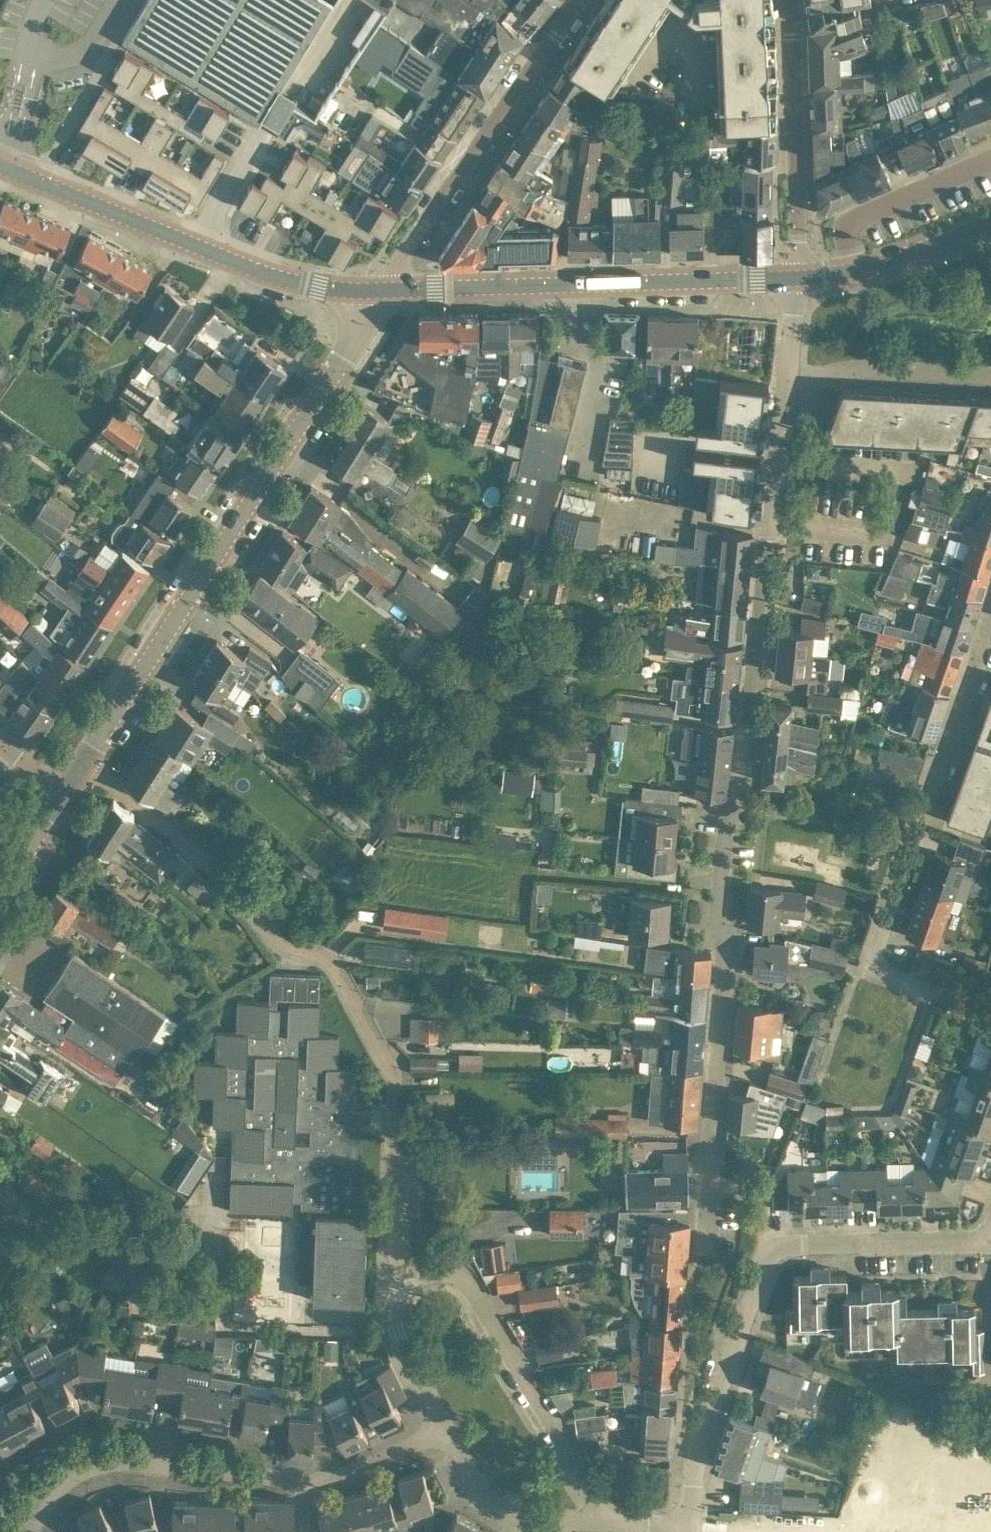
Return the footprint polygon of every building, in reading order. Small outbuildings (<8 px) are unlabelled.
[(278,126),(293,104),(295,102),(298,97),(281,87),(334,0),(146,0),(123,38),(124,38),(124,37),(259,120),(260,120),(259,121),(260,122),(264,116),(278,125),(278,126)] [(387,9),(393,0),(374,0),(387,9)] [(505,62),(470,39),(480,25),(476,22),(485,8),(473,0),(399,0),(431,21),(439,23),(443,26),(469,44),(470,42),(504,64),(505,62)] [(485,8),(523,35),(525,37),(539,20),(513,0),(473,0),(485,8)] [(539,20),(556,0),(513,0),(539,20)] [(622,62),(640,35),(658,7),(663,0),(605,0),(600,8),(582,35),(565,62),(591,79),(605,88),(622,62)] [(687,8),(696,14),(721,12),(722,29),(726,127),(750,127),(750,125),(776,126),(776,124),(777,124),(777,109),(777,98),(777,85),(777,65),(775,37),(776,37),(776,27),(766,27),(765,15),(765,13),(765,10),(764,4),(773,4),(773,3),(772,0),(692,0),(687,8)] [(860,15),(858,3),(854,3),(854,0),(807,0),(811,24),(860,15)] [(933,1),(938,15),(947,12),(943,0),(936,0),(933,1)] [(948,13),(957,10),(954,0),(943,0),(948,13)] [(988,6),(986,0),(976,0),(980,9),(988,6)] [(900,19),(906,18),(917,16),(915,4),(898,7),(900,19)] [(523,35),(485,8),(476,22),(480,25),(470,39),(505,62),(523,35)] [(871,14),(874,27),(882,25),(879,13),(871,14)] [(392,71),(427,94),(429,91),(438,97),(432,106),(438,110),(445,100),(457,108),(460,103),(473,111),(486,92),(410,43),(409,44),(379,24),(366,44),(396,64),(392,71)] [(411,42),(410,43),(486,92),(504,64),(470,42),(469,44),(443,26),(426,52),(411,42)] [(838,27),(809,29),(810,57),(840,57),(839,52),(862,51),(861,32),(838,33),(838,27)] [(125,51),(119,61),(115,69),(113,71),(122,76),(115,86),(115,87),(159,113),(165,103),(143,90),(156,68),(126,50),(125,51)] [(840,57),(810,57),(811,89),(840,88),(875,87),(875,86),(874,73),(840,73),(840,68),(840,57)] [(969,69),(970,71),(977,91),(979,95),(990,123),(990,122),(990,60),(969,69)] [(565,62),(564,63),(536,107),(562,124),(566,117),(577,124),(579,121),(592,123),(597,114),(592,111),(600,97),(585,88),(591,79),(565,62)] [(341,75),(359,86),(364,78),(349,67),(341,75)] [(970,71),(957,76),(955,76),(957,82),(950,85),(969,131),(990,123),(979,95),(977,91),(970,71)] [(874,73),(875,86),(885,86),(882,72),(874,73)] [(969,131),(950,85),(921,98),(927,124),(941,157),(941,156),(943,155),(943,157),(950,155),(956,151),(955,150),(969,144),(964,133),(969,131)] [(92,150),(103,157),(121,127),(101,115),(115,92),(104,86),(78,130),(88,137),(83,145),(86,146),(92,150)] [(840,88),(811,89),(812,130),(831,130),(831,126),(842,126),(840,88)] [(457,136),(473,111),(460,103),(457,108),(445,100),(438,110),(432,106),(438,97),(429,91),(427,94),(416,109),(430,119),(415,140),(441,157),(449,147),(457,136)] [(187,116),(165,103),(159,113),(203,139),(209,128),(217,133),(217,134),(222,125),(230,113),(200,95),(187,116)] [(871,118),(891,113),(888,100),(867,106),(871,118)] [(289,138),(295,127),(303,126),(310,130),(317,118),(293,104),(276,133),(288,140),(289,138)] [(577,147),(579,132),(579,126),(577,124),(566,117),(562,124),(536,107),(518,134),(544,151),(556,133),(577,147)] [(908,132),(904,112),(892,115),(895,130),(898,144),(909,169),(927,162),(927,163),(930,162),(933,163),(937,160),(939,157),(941,157),(927,124),(908,132)] [(371,139),(383,122),(371,114),(360,132),(354,141),(369,151),(393,168),(394,166),(422,186),(441,157),(415,140),(402,161),(371,139)] [(142,139),(121,127),(103,157),(115,164),(123,169),(126,165),(128,161),(138,167),(165,122),(155,116),(142,139)] [(146,177),(143,181),(151,186),(163,193),(181,163),(161,150),(174,128),(165,122),(138,167),(148,172),(146,177)] [(726,127),(713,128),(713,144),(729,144),(729,148),(737,159),(746,159),(756,160),(772,160),(776,161),(777,126),(776,126),(750,125),(750,127),(726,127)] [(813,157),(833,156),(844,156),(843,129),(831,130),(812,130),(813,157)] [(897,140),(895,130),(880,137),(884,146),(897,140)] [(579,132),(577,147),(573,171),(570,192),(569,200),(567,213),(587,216),(588,208),(591,208),(598,158),(601,135),(579,132)] [(501,160),(526,177),(546,190),(553,179),(533,166),(544,151),(518,134),(501,160)] [(845,166),(846,167),(859,196),(891,181),(878,151),(864,157),(856,137),(848,140),(847,148),(854,162),(845,166)] [(183,150),(187,153),(194,141),(187,138),(181,149),(183,150)] [(294,150),(288,159),(281,170),(282,171),(290,175),(284,184),(284,185),(311,201),(328,211),(333,202),(311,189),(324,168),(294,150)] [(369,151),(365,158),(356,172),(407,206),(422,186),(394,166),(393,168),(369,151)] [(181,163),(163,193),(175,200),(181,203),(183,205),(188,196),(199,203),(225,158),(215,152),(202,175),(181,163)] [(546,190),(526,177),(501,160),(488,179),(517,198),(516,203),(533,213),(560,224),(563,215),(567,213),(569,200),(566,199),(555,196),(546,190)] [(661,200),(681,201),(685,161),(664,160),(661,200)] [(859,196),(846,167),(833,173),(829,161),(813,162),(815,208),(822,212),(859,196)] [(701,162),(701,172),(720,173),(721,163),(701,162)] [(558,190),(570,192),(573,171),(563,164),(558,190)] [(743,164),(743,169),(731,169),(731,201),(737,201),(772,201),(772,165),(752,164),(743,164)] [(283,197),(305,211),(311,201),(284,185),(284,184),(276,180),(267,174),(261,185),(253,180),(240,201),(270,219),(283,197)] [(517,198),(488,179),(474,201),(503,220),(509,214),(516,203),(517,198)] [(331,187),(325,196),(333,201),(339,192),(331,187)] [(661,252),(660,232),(660,218),(649,219),(648,193),(635,194),(636,219),(613,219),(613,254),(649,253),(651,255),(657,255),(658,253),(661,252)] [(391,225),(398,212),(368,194),(355,215),(333,202),(328,211),(354,227),(354,228),(371,239),(378,228),(386,233),(388,229),(391,225)] [(12,237),(26,243),(38,214),(4,200),(0,210),(0,228),(14,233),(12,237)] [(328,211),(311,201),(305,211),(327,224),(314,245),(315,245),(344,263),(352,251),(357,242),(348,237),(354,228),(354,227),(328,211)] [(503,220),(474,201),(441,253),(440,254),(446,263),(447,262),(478,262),(479,260),(503,220)] [(742,206),(742,227),(774,227),(774,219),(772,219),(772,201),(737,201),(737,206),(742,206)] [(703,224),(715,224),(715,202),(702,202),(703,206),(703,224)] [(703,206),(678,206),(670,207),(671,252),(704,252),(703,206)] [(38,214),(26,243),(38,248),(39,244),(60,253),(63,246),(71,227),(38,214)] [(503,220),(479,260),(556,259),(559,228),(548,224),(518,225),(518,220),(509,214),(503,220)] [(613,254),(613,219),(602,220),(602,225),(569,223),(569,235),(569,255),(613,256),(613,254)] [(305,226),(300,235),(309,240),(314,232),(305,226)] [(775,227),(774,227),(742,227),(742,253),(771,253),(771,249),(774,247),(774,241),(775,241),(775,227)] [(89,236),(79,253),(76,260),(96,271),(93,274),(105,281),(120,253),(89,236)] [(152,271),(120,253),(105,281),(117,288),(119,284),(139,295),(143,288),(152,271)] [(46,265),(37,286),(50,292),(60,271),(46,265)] [(87,312),(92,305),(101,290),(82,278),(73,293),(75,295),(71,302),(87,312)] [(145,338),(153,327),(171,338),(194,304),(166,285),(165,286),(168,288),(146,320),(143,318),(134,331),(145,338)] [(455,345),(461,345),(460,312),(420,312),(420,336),(415,336),(407,346),(425,360),(421,365),(428,371),(427,372),(428,376),(443,388),(439,412),(458,419),(463,420),(466,419),(475,373),(450,369),(455,345)] [(479,334),(479,332),(479,312),(460,312),(461,345),(474,344),(473,351),(469,350),(467,368),(475,370),(476,363),(479,344),(479,334)] [(476,363),(500,363),(500,370),(511,370),(509,312),(484,312),(484,332),(484,334),(479,334),(479,344),(476,363)] [(527,523),(540,527),(546,529),(554,506),(562,478),(558,477),(571,424),(575,405),(586,363),(587,363),(591,351),(596,312),(561,312),(557,312),(553,347),(542,346),(541,353),(539,352),(538,375),(535,390),(532,408),(530,417),(521,455),(501,541),(520,546),(527,523)] [(536,344),(536,312),(509,312),(511,370),(520,370),(520,360),(534,360),(533,344),(536,344)] [(604,312),(603,346),(639,348),(640,314),(604,312)] [(658,380),(671,380),(673,315),(648,314),(646,362),(659,362),(658,380)] [(699,315),(673,315),(671,380),(681,381),(682,355),(697,356),(699,315)] [(225,353),(215,347),(208,358),(217,364),(267,397),(278,381),(278,380),(287,366),(245,338),(232,357),(225,353)] [(166,341),(160,349),(149,366),(162,375),(179,350),(166,341)] [(181,359),(194,369),(203,356),(189,347),(181,359)] [(11,350),(7,358),(14,362),(18,354),(11,350)] [(13,364),(0,354),(0,382),(13,364)] [(267,397),(217,364),(208,358),(205,356),(196,369),(222,387),(224,383),(229,386),(216,405),(246,426),(249,422),(252,421),(254,418),(254,415),(255,413),(256,413),(267,397)] [(632,367),(620,363),(616,374),(628,378),(632,367)] [(695,375),(691,416),(712,419),(717,378),(695,375)] [(171,417),(175,411),(178,407),(132,376),(120,392),(162,421),(167,425),(166,426),(168,428),(173,431),(174,432),(181,423),(171,417)] [(387,382),(379,378),(373,388),(381,391),(387,382)] [(769,384),(727,379),(722,426),(697,423),(696,436),(762,444),(769,384)] [(502,404),(511,407),(514,408),(521,387),(507,382),(499,402),(502,404)] [(959,391),(930,389),(896,387),(864,385),(864,387),(865,387),(865,388),(862,388),(843,387),(842,388),(824,387),(824,415),(832,415),(826,434),(860,436),(893,438),(927,440),(961,442),(979,392),(972,389),(970,394),(957,393),(958,392),(959,392),(959,391)] [(532,408),(535,390),(528,389),(525,408),(524,416),(530,417),(532,408)] [(979,392),(961,442),(962,442),(965,433),(984,440),(984,441),(985,441),(990,424),(990,395),(979,395),(980,392),(979,392)] [(343,434),(397,468),(404,457),(388,447),(385,452),(378,447),(394,420),(364,401),(343,434)] [(499,440),(511,407),(502,404),(489,437),(499,440)] [(144,430),(115,409),(101,428),(130,449),(144,430)] [(244,431),(227,420),(211,409),(188,442),(193,445),(193,446),(221,465),(244,431)] [(464,433),(484,440),(492,419),(472,411),(464,433)] [(605,447),(633,448),(634,417),(611,416),(605,447)] [(168,428),(166,426),(167,425),(162,421),(157,426),(164,432),(168,428)] [(220,466),(221,465),(193,446),(193,445),(188,442),(174,432),(173,431),(167,441),(181,451),(169,469),(185,481),(202,492),(219,466),(220,466)] [(328,458),(345,469),(358,478),(364,467),(389,482),(397,468),(343,434),(328,458)] [(951,446),(946,460),(956,463),(961,448),(951,446)] [(88,447),(78,459),(87,466),(97,454),(88,447)] [(632,464),(633,448),(605,447),(602,462),(632,464)] [(754,515),(761,455),(695,448),(693,461),(717,464),(712,509),(728,513),(754,515)] [(507,453),(506,452),(504,457),(500,474),(514,478),(520,456),(507,453)] [(976,469),(990,473),(990,463),(978,460),(976,469)] [(84,474),(87,470),(76,462),(75,461),(68,471),(77,477),(81,479),(84,474)] [(683,465),(679,502),(702,505),(706,468),(683,465)] [(176,482),(161,471),(153,482),(137,505),(132,512),(166,535),(171,529),(175,532),(193,505),(171,491),(176,482)] [(925,483),(937,486),(939,478),(927,475),(925,483)] [(946,528),(952,503),(956,491),(937,486),(925,483),(922,482),(920,490),(922,490),(918,505),(916,504),(912,519),(923,522),(946,528)] [(319,541),(326,546),(339,555),(354,567),(374,581),(387,592),(387,593),(393,598),(394,599),(469,656),(482,624),(489,593),(476,583),(458,606),(406,566),(404,569),(371,544),(370,546),(341,525),(350,512),(349,510),(341,505),(312,484),(290,518),(316,535),(315,537),(320,540),(319,541)] [(922,490),(920,490),(912,488),(908,503),(916,504),(918,505),(922,490)] [(981,508),(976,525),(967,523),(965,530),(990,538),(990,490),(986,489),(981,508)] [(595,497),(575,493),(572,507),(592,511),(595,497)] [(57,538),(71,517),(46,500),(45,499),(31,521),(57,538)] [(554,506),(546,529),(546,530),(553,532),(552,534),(596,544),(601,517),(554,506)] [(400,525),(407,516),(395,508),(389,517),(400,525)] [(130,511),(125,519),(120,520),(112,532),(113,538),(139,556),(142,551),(155,560),(170,538),(166,535),(132,512),(130,511)] [(465,546),(486,559),(501,535),(471,516),(460,534),(469,539),(465,546)] [(918,540),(923,522),(912,519),(904,535),(903,536),(907,537),(918,540)] [(750,564),(753,533),(733,531),(722,530),(696,522),(694,544),(675,543),(673,561),(698,561),(719,561),(750,564)] [(310,568),(338,587),(354,567),(339,555),(326,546),(319,541),(320,540),(315,537),(309,545),(283,529),(259,567),(263,569),(276,577),(286,584),(296,590),(310,568)] [(967,555),(949,550),(945,560),(963,565),(990,573),(990,568),(990,538),(965,530),(962,538),(971,541),(967,555)] [(89,549),(74,539),(69,548),(83,557),(89,549)] [(123,551),(112,567),(95,555),(90,552),(84,562),(120,586),(123,582),(135,591),(150,569),(123,551)] [(889,570),(909,575),(917,578),(922,560),(897,552),(889,570)] [(719,561),(698,561),(695,599),(715,601),(715,602),(746,605),(750,564),(719,561)] [(113,624),(116,619),(135,591),(123,582),(120,586),(84,562),(78,571),(100,586),(90,601),(87,605),(86,606),(113,624)] [(814,576),(819,571),(820,564),(808,562),(806,575),(814,576)] [(536,568),(527,565),(517,601),(526,603),(536,568)] [(990,573),(963,565),(959,575),(941,569),(937,581),(982,597),(990,573)] [(903,595),(909,575),(889,570),(881,589),(903,595)] [(300,608),(275,587),(259,575),(240,604),(296,647),(319,619),(302,606),(300,608)] [(564,579),(554,577),(545,575),(541,594),(560,599),(564,579)] [(88,660),(113,624),(86,606),(87,605),(51,576),(43,587),(80,615),(73,625),(60,616),(50,631),(62,642),(88,660)] [(393,598),(387,593),(387,592),(374,581),(366,591),(388,608),(394,599),(393,598)] [(937,581),(936,582),(931,581),(926,597),(939,601),(949,604),(946,615),(973,623),(982,597),(937,581)] [(29,616),(0,588),(0,627),(10,637),(29,616)] [(789,602),(820,610),(824,597),(793,589),(789,602)] [(614,609),(622,609),(622,598),(614,597),(614,609)] [(746,605),(715,602),(713,634),(743,636),(746,605)] [(710,615),(704,614),(694,612),(677,610),(675,628),(686,630),(708,633),(710,615)] [(565,630),(595,635),(598,616),(568,611),(565,630)] [(780,627),(777,648),(828,654),(830,633),(824,633),(826,618),(822,617),(802,615),(801,629),(780,627)] [(928,621),(923,638),(964,649),(971,627),(973,623),(946,615),(943,615),(939,626),(928,621)] [(86,663),(70,652),(60,645),(42,629),(33,620),(24,630),(23,631),(46,651),(51,647),(55,651),(41,673),(68,691),(86,663)] [(900,633),(902,624),(886,620),(884,629),(897,633),(898,632),(900,633)] [(738,682),(740,667),(742,643),(695,638),(696,632),(686,631),(686,630),(675,628),(666,628),(663,651),(691,654),(691,657),(707,659),(706,664),(688,662),(687,676),(706,679),(738,682)] [(884,629),(878,628),(874,639),(894,645),(897,633),(884,629)] [(474,647),(498,654),(503,634),(483,629),(474,647)] [(244,655),(217,638),(205,658),(245,684),(258,664),(266,668),(272,659),(267,656),(250,645),(244,655)] [(913,664),(915,664),(910,678),(913,679),(922,682),(949,691),(964,649),(923,638),(913,664)] [(828,654),(777,648),(775,670),(796,672),(794,685),(827,689),(831,654),(828,654)] [(29,691),(55,709),(68,691),(41,673),(41,675),(23,658),(13,669),(3,682),(25,697),(29,691)] [(238,697),(238,696),(245,684),(205,658),(191,680),(217,697),(211,706),(228,717),(234,721),(242,709),(234,703),(238,697)] [(315,685),(305,677),(294,691),(318,709),(341,678),(328,668),(315,685)] [(706,679),(687,676),(685,695),(678,695),(676,708),(702,711),(702,714),(734,717),(738,682),(706,679)] [(904,677),(898,696),(942,711),(949,691),(922,682),(913,679),(910,678),(904,677)] [(0,686),(0,705),(11,715),(39,734),(55,709),(29,691),(25,697),(3,682),(0,686)] [(898,696),(900,688),(893,685),(891,694),(898,696)] [(843,711),(843,695),(828,694),(809,692),(807,708),(842,711),(843,711)] [(942,711),(898,696),(888,693),(881,714),(890,717),(888,724),(907,731),(908,726),(934,734),(942,711)] [(862,697),(855,696),(843,695),(843,711),(842,711),(841,716),(856,717),(862,697)] [(280,719),(286,712),(272,697),(265,704),(280,719)] [(652,715),(653,702),(629,699),(627,712),(652,715)] [(770,700),(766,739),(782,741),(817,749),(820,726),(790,720),(792,702),(770,700)] [(233,740),(234,741),(241,730),(209,710),(202,720),(176,703),(157,733),(185,750),(194,757),(206,738),(226,751),(233,740)] [(984,714),(977,735),(990,740),(990,717),(984,714)] [(610,737),(620,738),(622,722),(612,721),(610,737)] [(703,724),(703,725),(686,723),(684,735),(683,735),(680,754),(693,756),(693,754),(699,754),(695,792),(725,795),(733,728),(703,724)] [(241,730),(234,741),(250,751),(257,740),(241,730)] [(125,782),(136,789),(154,800),(174,812),(185,794),(165,782),(185,750),(157,733),(156,733),(125,782)] [(969,755),(990,763),(990,740),(977,735),(969,755)] [(782,741),(766,739),(762,779),(794,782),(795,766),(814,770),(817,749),(782,741)] [(907,751),(880,745),(876,762),(904,768),(907,751)] [(586,764),(587,748),(563,746),(561,761),(586,764)] [(990,786),(990,763),(969,755),(962,775),(990,786)] [(534,788),(535,775),(536,772),(504,767),(501,788),(533,792),(534,788)] [(955,796),(990,809),(990,786),(962,775),(955,796)] [(544,785),(544,804),(560,804),(560,785),(544,785)] [(955,796),(947,817),(985,831),(990,816),(990,809),(955,796)] [(161,878),(168,869),(180,853),(132,816),(135,812),(115,798),(88,839),(109,853),(111,850),(124,860),(129,853),(161,878)] [(640,798),(638,811),(621,809),(619,834),(635,836),(635,837),(675,841),(677,815),(681,816),(683,801),(640,798)] [(635,836),(619,834),(618,834),(615,871),(656,875),(676,877),(677,864),(673,863),(675,841),(635,837),(635,836)] [(923,883),(962,898),(965,890),(956,888),(961,872),(975,876),(986,844),(960,835),(953,855),(936,849),(923,883)] [(362,847),(367,851),(370,853),(376,845),(373,843),(368,839),(362,847)] [(309,857),(301,867),(312,877),(321,867),(309,857)] [(332,872),(343,881),(354,869),(342,859),(332,872)] [(194,878),(188,886),(198,894),(204,886),(194,878)] [(813,895),(842,903),(846,889),(846,887),(817,879),(813,895)] [(962,898),(923,883),(906,932),(936,942),(943,923),(949,906),(958,909),(962,898)] [(747,921),(767,923),(777,924),(778,911),(803,913),(805,891),(781,889),(781,888),(751,885),(747,921)] [(63,929),(69,919),(105,941),(108,935),(118,941),(124,931),(79,903),(80,902),(57,887),(40,914),(34,924),(56,939),(63,929)] [(612,929),(653,932),(673,933),(673,928),(668,928),(671,898),(631,895),(629,920),(613,919),(612,929)] [(385,905),(382,928),(445,936),(448,913),(385,905)] [(575,933),(602,936),(603,918),(576,916),(575,933)] [(574,944),(591,946),(593,935),(576,933),(574,944)] [(845,966),(847,950),(813,941),(812,943),(804,941),(805,938),(796,936),(795,940),(785,939),(784,942),(772,941),(771,944),(756,943),(753,971),(773,972),(785,974),(785,971),(799,972),(801,959),(807,960),(807,961),(845,966)] [(411,946),(366,939),(363,959),(409,965),(411,946)] [(644,968),(678,971),(710,974),(712,951),(679,947),(647,943),(644,968)] [(917,948),(909,971),(922,975),(930,953),(917,948)] [(135,1053),(145,1044),(166,1012),(93,963),(76,952),(46,997),(48,998),(74,1013),(55,1041),(116,1081),(118,1077),(133,1055),(135,1053)] [(943,957),(930,953),(922,975),(935,980),(943,957)] [(953,961),(943,957),(935,980),(945,983),(953,961)] [(237,1019),(237,1030),(216,1030),(215,1061),(195,1060),(194,1093),(214,1093),(213,1124),(233,1125),(230,1210),(294,1212),(294,1199),(301,1199),(298,1280),(313,1280),(313,1298),(344,1299),(364,1300),(368,1213),(357,1213),(358,1179),(354,1178),(356,1129),(357,1107),(358,1107),(358,1098),(359,1066),(339,1065),(340,1034),(320,1033),(322,1002),(309,1002),(289,1001),(289,1007),(280,1007),(281,998),(319,1000),(320,973),(310,973),(271,971),(270,998),(270,1000),(254,1000),(238,999),(237,1019)] [(367,973),(367,984),(381,984),(380,973),(367,973)] [(709,979),(678,976),(653,973),(651,994),(648,993),(647,1005),(672,1009),(686,1010),(706,1012),(709,979)] [(0,979),(0,1017),(17,1028),(23,1019),(55,1041),(74,1013),(48,998),(41,1008),(21,995),(23,993),(22,993),(24,989),(2,975),(0,979)] [(428,975),(427,983),(435,984),(436,976),(428,975)] [(530,989),(532,989),(543,991),(555,992),(557,982),(532,978),(530,989)] [(454,982),(452,995),(466,996),(467,984),(454,982)] [(198,1001),(194,997),(188,996),(184,1000),(190,1008),(198,1001)] [(569,998),(548,996),(546,1014),(566,1016),(569,998)] [(771,1006),(759,1005),(739,1003),(734,1047),(754,1049),(779,1052),(784,1009),(771,1007),(771,1006)] [(661,1027),(634,1025),(621,1024),(620,1041),(650,1043),(668,1044),(669,1040),(704,1042),(706,1017),(662,1013),(661,1027)] [(830,1027),(830,1014),(811,1015),(811,1028),(821,1031),(830,1027)] [(990,1015),(985,1027),(982,1038),(990,1041),(990,1015)] [(420,1016),(420,1039),(439,1039),(439,1016),(420,1016)] [(22,1069),(30,1056),(9,1043),(17,1032),(0,1021),(0,1054),(22,1069)] [(669,1040),(668,1044),(650,1043),(648,1070),(667,1072),(668,1067),(702,1068),(704,1042),(669,1040)] [(919,1042),(915,1054),(926,1058),(931,1046),(919,1042)] [(460,1051),(460,1069),(482,1069),(482,1051),(460,1051)] [(969,1073),(990,1081),(990,1056),(988,1055),(984,1067),(973,1063),(969,1073)] [(30,1056),(22,1069),(30,1073),(23,1083),(47,1099),(64,1072),(40,1057),(38,1061),(30,1056)] [(411,1069),(436,1069),(436,1056),(411,1056),(411,1069)] [(921,1064),(914,1062),(910,1075),(922,1079),(925,1071),(921,1064)] [(668,1067),(667,1072),(664,1122),(697,1124),(702,1068),(668,1067)] [(807,1081),(770,1069),(765,1084),(791,1092),(802,1096),(807,1081)] [(990,1107),(990,1081),(969,1073),(965,1083),(977,1087),(972,1100),(990,1107)] [(769,1119),(778,1120),(787,1092),(750,1080),(750,1082),(755,1083),(751,1094),(730,1092),(727,1122),(742,1123),(742,1128),(768,1131),(769,1119)] [(899,1097),(911,1102),(917,1084),(906,1080),(899,1097)] [(0,1104),(9,1091),(0,1085),(0,1104)] [(802,1096),(791,1092),(788,1101),(800,1105),(803,1097),(802,1096)] [(906,1114),(911,1102),(899,1097),(896,1106),(906,1114)] [(825,1123),(826,1111),(826,1105),(806,1098),(800,1114),(825,1123)] [(949,1115),(954,1117),(953,1118),(986,1129),(990,1131),(990,1107),(972,1100),(967,1111),(949,1104),(945,1114),(949,1115)] [(825,1123),(825,1126),(844,1126),(844,1111),(843,1111),(826,1111),(825,1123)] [(876,1113),(883,1124),(886,1129),(893,1125),(887,1112),(876,1113)] [(855,1127),(869,1126),(868,1113),(852,1113),(855,1127)] [(204,1142),(183,1115),(172,1131),(199,1149),(204,1142)] [(949,1115),(940,1139),(983,1154),(989,1138),(984,1136),(986,1129),(953,1118),(954,1117),(949,1115)] [(594,1116),(594,1133),(627,1134),(627,1117),(594,1116)] [(523,1154),(557,1154),(557,1134),(522,1135),(523,1154)] [(937,1152),(931,1167),(956,1201),(966,1172),(970,1174),(973,1166),(978,1168),(983,1154),(940,1139),(936,1152),(937,1152)] [(199,1149),(197,1148),(191,1158),(205,1167),(211,1157),(199,1149)] [(669,1201),(689,1200),(688,1151),(664,1151),(664,1167),(641,1167),(642,1168),(627,1169),(628,1202),(669,1201)] [(925,1201),(956,1201),(931,1167),(914,1167),(914,1179),(900,1180),(901,1212),(917,1211),(917,1206),(926,1206),(925,1201)] [(814,1168),(808,1168),(788,1169),(788,1206),(803,1206),(804,1209),(812,1208),(812,1214),(826,1213),(826,1181),(814,1181),(814,1168)] [(888,1168),(863,1169),(864,1205),(877,1204),(877,1207),(886,1207),(886,1212),(901,1212),(900,1180),(888,1180),(888,1168)] [(840,1180),(826,1181),(826,1213),(844,1213),(843,1208),(852,1208),(852,1205),(864,1205),(863,1169),(840,1169),(840,1180)] [(29,1170),(21,1181),(42,1196),(50,1185),(29,1170)] [(550,1206),(551,1234),(584,1234),(584,1206),(550,1206)] [(651,1218),(652,1221),(647,1221),(645,1242),(688,1246),(690,1218),(651,1218)] [(655,1268),(686,1270),(687,1254),(688,1246),(645,1242),(634,1241),(617,1240),(616,1240),(616,1249),(633,1250),(631,1272),(632,1272),(647,1270),(647,1267),(655,1268)] [(505,1252),(503,1241),(481,1244),(482,1246),(485,1268),(506,1265),(505,1252)] [(124,1293),(142,1266),(120,1251),(102,1278),(124,1293)] [(984,1369),(983,1328),(974,1328),(974,1307),(957,1307),(957,1299),(938,1299),(938,1307),(907,1308),(907,1296),(898,1296),(897,1288),(881,1289),(881,1281),(862,1281),(862,1289),(847,1289),(847,1273),(830,1274),(830,1266),(811,1266),(811,1274),(795,1274),(795,1306),(787,1307),(787,1327),(797,1327),(797,1321),(845,1320),(846,1337),(897,1335),(897,1355),(973,1353),(974,1369),(984,1369)] [(655,1268),(653,1292),(684,1295),(686,1270),(655,1268)] [(522,1307),(560,1302),(557,1282),(519,1287),(522,1307)] [(72,1305),(66,1294),(57,1298),(63,1310),(72,1305)] [(118,1318),(128,1318),(129,1303),(118,1302),(118,1318)] [(194,1320),(180,1319),(180,1320),(178,1332),(192,1335),(194,1321),(194,1320)] [(682,1323),(662,1322),(648,1321),(630,1323),(631,1333),(648,1331),(647,1350),(679,1352),(682,1323)] [(822,1328),(822,1338),(830,1338),(830,1328),(822,1328)] [(231,1353),(234,1334),(217,1333),(216,1333),(216,1339),(214,1350),(231,1353)] [(268,1348),(269,1348),(269,1335),(266,1335),(256,1335),(255,1348),(268,1348)] [(561,1337),(535,1342),(539,1360),(557,1356),(555,1347),(562,1346),(561,1337)] [(325,1338),(325,1357),(339,1358),(339,1339),(325,1338)] [(30,1364),(34,1370),(46,1394),(57,1415),(80,1403),(69,1382),(82,1375),(77,1347),(78,1339),(30,1364)] [(874,1343),(874,1354),(883,1354),(883,1343),(874,1343)] [(77,1347),(82,1375),(107,1379),(103,1402),(128,1406),(134,1369),(136,1356),(107,1351),(77,1347)] [(815,1360),(811,1359),(802,1355),(788,1351),(783,1349),(778,1363),(771,1360),(765,1378),(762,1388),(761,1390),(769,1392),(781,1396),(813,1406),(818,1390),(817,1390),(821,1377),(811,1373),(815,1360)] [(679,1352),(647,1350),(646,1377),(677,1379),(679,1352)] [(159,1360),(159,1363),(157,1372),(149,1371),(134,1369),(128,1406),(152,1410),(156,1387),(168,1389),(173,1362),(159,1360)] [(188,1364),(173,1362),(168,1389),(183,1391),(179,1415),(203,1419),(204,1419),(209,1386),(210,1386),(213,1368),(188,1364)] [(356,1380),(358,1384),(361,1391),(370,1409),(378,1426),(401,1415),(391,1393),(403,1387),(391,1362),(377,1369),(378,1370),(356,1380)] [(963,1364),(949,1365),(949,1375),(963,1375),(963,1364)] [(592,1384),(618,1380),(616,1365),(590,1369),(592,1384)] [(0,1386),(0,1389),(1,1392),(5,1398),(6,1398),(24,1432),(46,1421),(35,1400),(46,1394),(34,1370),(0,1386)] [(244,1406),(249,1380),(249,1379),(224,1375),(222,1389),(210,1386),(209,1386),(204,1419),(203,1419),(202,1423),(228,1428),(231,1404),(244,1406)] [(677,1379),(646,1377),(623,1379),(624,1398),(625,1407),(643,1406),(643,1405),(675,1407),(677,1379)] [(273,1384),(249,1380),(244,1406),(241,1430),(266,1434),(270,1410),(284,1413),(288,1385),(273,1383),(273,1384)] [(564,1383),(551,1391),(560,1406),(573,1398),(564,1383)] [(370,1409),(361,1391),(358,1384),(323,1401),(325,1405),(329,1413),(338,1433),(346,1447),(369,1436),(358,1415),(370,1409)] [(24,1432),(6,1398),(5,1398),(1,1392),(0,1389),(0,1441),(4,1449),(26,1437),(24,1432)] [(581,1414),(597,1412),(595,1402),(579,1405),(581,1414)] [(338,1433),(329,1413),(325,1405),(315,1405),(314,1418),(290,1416),(289,1434),(288,1454),(313,1455),(315,1431),(338,1433)] [(626,1412),(626,1424),(674,1427),(675,1407),(643,1405),(643,1406),(642,1413),(626,1412)] [(774,1416),(762,1412),(757,1411),(754,1421),(771,1427),(773,1427),(777,1417),(774,1416)] [(575,1415),(577,1430),(599,1428),(597,1412),(581,1414),(575,1415)] [(784,1475),(757,1473),(763,1452),(767,1442),(771,1427),(754,1421),(730,1413),(714,1463),(724,1467),(742,1473),(741,1492),(782,1494),(783,1490),(784,1475)] [(624,1446),(672,1449),(674,1427),(626,1424),(624,1446)] [(594,1429),(577,1431),(594,1462),(604,1461),(604,1450),(594,1429)] [(405,1497),(393,1501),(392,1501),(397,1519),(396,1519),(399,1528),(414,1524),(414,1521),(422,1519),(419,1509),(434,1505),(423,1467),(399,1475),(405,1497)] [(374,1526),(396,1519),(397,1519),(392,1501),(393,1501),(387,1483),(363,1490),(374,1526)] [(351,1531),(375,1531),(374,1526),(363,1490),(340,1497),(341,1501),(350,1531),(351,1531)] [(129,1511),(135,1531),(174,1531),(174,1509),(157,1514),(150,1491),(126,1498),(129,1511)] [(790,1504),(803,1505),(804,1492),(791,1491),(790,1504)] [(741,1492),(740,1507),(781,1510),(782,1494),(741,1492)] [(271,1496),(245,1495),(245,1500),(247,1500),(247,1531),(271,1531),(271,1496)] [(271,1496),(271,1531),(295,1531),(295,1496),(271,1496)] [(174,1509),(174,1531),(198,1531),(198,1499),(174,1498),(174,1509)] [(198,1531),(222,1531),(222,1499),(198,1499),(198,1531)] [(247,1500),(245,1500),(222,1499),(222,1531),(247,1531),(247,1500)] [(89,1531),(135,1531),(129,1511),(112,1521),(101,1501),(78,1513),(89,1531)] [(341,1501),(318,1508),(325,1531),(350,1531),(341,1501)] [(477,1529),(479,1525),(457,1513),(447,1531),(476,1531),(477,1529)]
